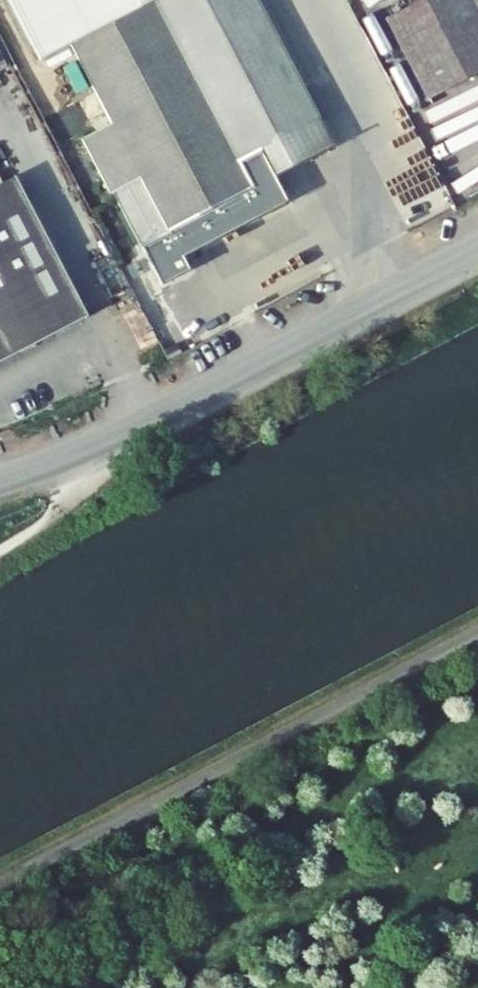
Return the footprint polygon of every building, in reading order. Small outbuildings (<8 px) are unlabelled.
[(269,166),(332,133),(263,0),(16,0),(55,76),(85,61),(125,139),(96,155),(123,209),(151,195),(178,248),(283,192),(269,166)] [(477,98),(477,0),(465,0),(410,30),(453,111),(477,98)] [(0,188),(0,367),(94,319),(19,178),(0,188)] [(151,195),(123,209),(152,264),(179,250),(178,248),(151,195)]
